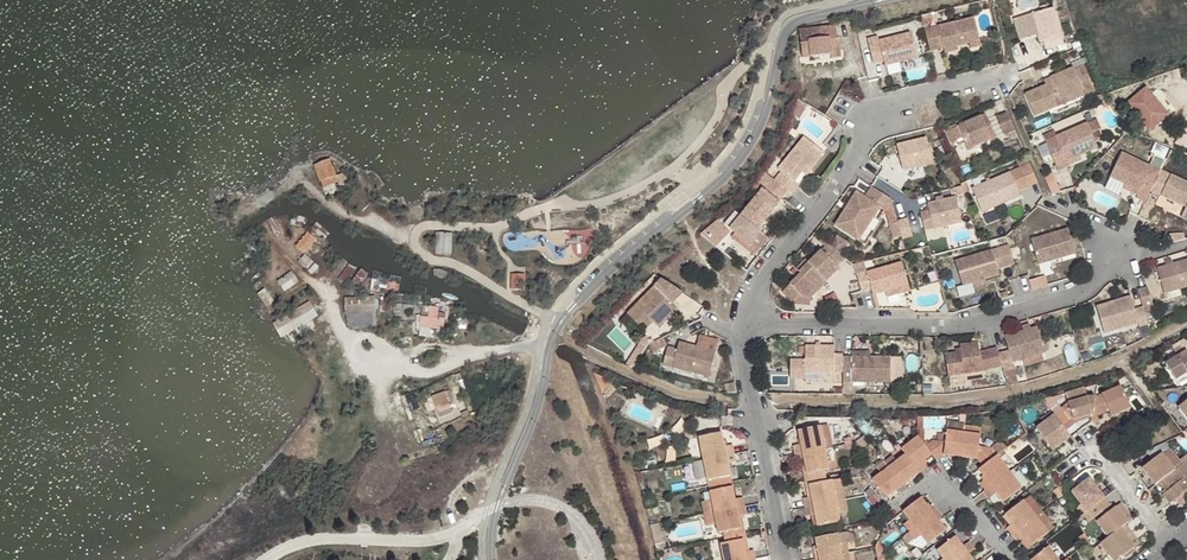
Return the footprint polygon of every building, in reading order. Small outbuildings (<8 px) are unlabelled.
[(1053,7),(1032,13),(1040,41),(1044,39),(1047,48),(1064,43),(1053,7)] [(975,16),(940,25),(945,46),(945,48),(958,45),(971,42),(972,46),(982,44),(975,16)] [(802,56),(831,53),(830,50),(841,49),(839,37),(838,37),(836,24),(799,28),(802,56)] [(940,25),(937,26),(942,47),(945,46),(940,25)] [(937,26),(926,28),(931,50),(942,47),(937,26)] [(879,35),(869,37),(875,62),(885,60),(886,64),(918,57),(912,32),(880,40),(879,35)] [(841,49),(830,50),(831,53),(831,59),(841,57),(841,49)] [(1096,92),(1083,62),(1050,76),(1052,81),(1046,83),(1025,92),(1034,114),(1056,105),(1053,97),(1058,94),(1059,98),(1082,89),(1084,94),(1085,97),(1096,92)] [(1156,84),(1134,95),(1151,128),(1173,117),(1156,84)] [(1056,105),(1084,94),(1082,89),(1059,98),(1058,94),(1053,97),(1056,105)] [(1004,134),(1015,129),(1007,111),(996,115),(1004,134)] [(996,137),(986,114),(957,126),(967,149),(996,137)] [(1098,146),(1087,121),(1046,139),(1059,169),(1070,164),(1068,159),(1081,153),(1098,146)] [(792,189),(800,179),(795,176),(803,167),(809,161),(811,163),(825,147),(804,131),(779,163),(783,166),(775,175),(777,177),(792,189)] [(934,161),(928,136),(898,144),(904,168),(934,161)] [(1136,197),(1146,201),(1151,189),(1153,183),(1145,180),(1151,165),(1121,152),(1110,177),(1124,183),(1139,190),(1138,193),(1136,197)] [(1083,159),(1081,153),(1068,159),(1070,164),(1083,159)] [(340,185),(349,182),(346,172),(336,176),(330,159),(316,164),(323,186),(338,181),(340,185)] [(812,164),(811,163),(809,161),(803,167),(807,170),(812,164)] [(1029,163),(1011,171),(1019,189),(1037,182),(1029,163)] [(1160,168),(1153,183),(1151,189),(1186,205),(1182,216),(1186,218),(1186,180),(1160,168)] [(1046,174),(1054,193),(1065,189),(1056,170),(1046,174)] [(1019,189),(1011,171),(973,187),(983,210),(1021,194),(1019,189)] [(792,189),(777,177),(767,189),(766,188),(745,214),(761,228),(762,227),(783,202),(782,201),(792,189)] [(1123,186),(1138,193),(1139,190),(1124,183),(1123,186)] [(887,209),(896,206),(893,197),(873,185),(867,196),(859,191),(838,225),(861,239),(882,206),(887,209)] [(962,221),(957,196),(928,203),(934,227),(962,221)] [(761,228),(745,214),(739,222),(757,237),(764,229),(762,227),(761,228)] [(909,217),(900,220),(905,237),(914,234),(909,217)] [(716,245),(734,233),(723,218),(705,230),(716,245)] [(1068,227),(1032,238),(1039,263),(1076,252),(1068,227)] [(317,239),(309,232),(297,245),(305,252),(317,239)] [(438,255),(453,255),(453,234),(438,234),(438,255)] [(477,253),(486,253),(485,238),(475,239),(477,253)] [(799,270),(817,288),(827,279),(825,276),(837,264),(846,256),(828,241),(809,260),(799,270)] [(992,249),(998,268),(1015,262),(1010,244),(992,249)] [(992,249),(955,261),(963,285),(1000,273),(998,268),(992,249)] [(320,267),(306,254),(300,261),(313,274),(320,267)] [(799,270),(809,260),(806,257),(796,266),(799,270)] [(1156,267),(1163,292),(1186,285),(1186,258),(1156,267)] [(867,269),(857,272),(863,290),(872,287),(874,293),(887,289),(909,282),(902,260),(868,271),(867,269)] [(825,276),(827,279),(840,266),(837,264),(825,276)] [(298,281),(290,269),(279,276),(282,280),(280,282),(285,290),(298,281)] [(512,291),(525,290),(525,275),(511,275),(512,291)] [(683,292),(662,278),(627,312),(644,329),(652,320),(660,313),(667,319),(678,309),(672,303),(683,292)] [(911,288),(909,282),(887,289),(889,295),(911,288)] [(1146,286),(1137,289),(1142,306),(1142,307),(1152,304),(1146,286)] [(916,293),(916,305),(937,305),(937,293),(916,293)] [(376,309),(376,296),(347,298),(347,311),(376,309)] [(1138,326),(1147,323),(1142,307),(1142,306),(1134,309),(1130,296),(1110,301),(1111,304),(1096,309),(1103,333),(1137,323),(1138,326)] [(316,299),(287,317),(289,321),(290,320),(294,326),(322,310),(316,299)] [(439,318),(439,307),(431,306),(430,317),(423,316),(421,326),(441,327),(441,318),(439,318)] [(667,319),(660,313),(652,320),(659,327),(667,319)] [(287,317),(275,324),(283,333),(294,326),(290,320),(289,321),(287,317)] [(1037,324),(1005,333),(1009,348),(999,351),(1004,368),(1015,365),(1013,359),(1044,350),(1037,324)] [(716,350),(679,340),(677,348),(668,345),(664,362),(709,375),(716,350)] [(983,369),(978,340),(960,343),(961,347),(962,350),(956,351),(946,353),(949,374),(983,369)] [(844,356),(844,353),(835,352),(835,345),(806,345),(806,359),(791,358),(790,377),(805,377),(805,370),(844,371),(844,356)] [(844,371),(844,382),(891,381),(890,357),(844,356),(844,371)] [(1173,363),(1182,379),(1186,376),(1186,356),(1173,363)] [(1015,365),(1004,368),(1010,387),(1021,385),(1015,365)] [(1101,395),(1100,395),(1096,414),(1095,418),(1113,410),(1116,415),(1135,406),(1125,384),(1101,395)] [(451,403),(446,392),(434,396),(438,408),(451,403)] [(1058,413),(1067,426),(1080,417),(1080,420),(1096,414),(1100,395),(1092,395),(1064,404),(1059,397),(1049,401),(1055,410),(1058,413)] [(1044,418),(1047,421),(1058,413),(1055,410),(1044,418)] [(1039,427),(1056,450),(1075,437),(1067,426),(1058,413),(1047,421),(1039,427)] [(801,441),(802,450),(832,444),(828,423),(806,426),(808,440),(801,441)] [(705,431),(709,454),(740,448),(738,439),(730,441),(727,427),(705,431)] [(937,452),(942,458),(949,454),(966,456),(969,431),(952,429),(950,440),(939,439),(932,444),(937,452)] [(969,431),(966,456),(983,458),(987,465),(1002,455),(996,447),(984,446),(986,433),(969,431)] [(911,451),(925,469),(932,464),(928,459),(932,456),(937,452),(932,444),(924,433),(907,446),(911,451)] [(832,444),(802,450),(804,458),(807,458),(811,457),(813,470),(836,466),(832,444)] [(1186,462),(1186,447),(1185,444),(1181,445),(1177,451),(1177,454),(1185,464),(1186,462)] [(740,448),(709,454),(714,480),(736,476),(733,459),(741,457),(740,448)] [(925,469),(911,451),(901,458),(897,453),(890,459),(907,482),(925,469)] [(1159,484),(1166,478),(1178,469),(1165,452),(1145,467),(1159,484)] [(1002,455),(987,465),(983,469),(990,478),(985,482),(990,489),(1014,471),(1002,455)] [(807,458),(810,476),(837,471),(836,466),(813,470),(811,457),(807,458)] [(890,459),(882,464),(885,470),(876,477),(890,495),(907,482),(890,459)] [(1185,464),(1178,469),(1166,478),(1175,488),(1166,494),(1173,503),(1186,493),(1186,462),(1185,464)] [(837,471),(810,476),(813,493),(817,493),(815,480),(838,477),(837,471)] [(1026,487),(1014,471),(990,489),(996,496),(1000,493),(1007,501),(1026,487)] [(736,476),(714,480),(718,506),(749,500),(748,492),(739,493),(736,476)] [(1092,509),(1108,496),(1094,476),(1075,489),(1084,502),(1083,503),(1089,511),(1092,509)] [(817,493),(813,493),(809,494),(811,503),(841,498),(838,477),(815,480),(817,493)] [(1113,505),(1108,496),(1092,509),(1089,511),(1095,520),(1099,517),(1113,505)] [(940,509),(935,502),(932,504),(927,497),(908,510),(913,518),(908,522),(913,529),(940,509)] [(841,498),(811,503),(812,512),(820,511),(822,523),(845,519),(841,498)] [(718,506),(722,527),(745,524),(743,510),(747,510),(751,509),(749,500),(718,506)] [(1010,528),(1015,535),(1040,517),(1028,500),(1008,515),(1015,524),(1010,528)] [(1120,505),(1115,509),(1124,527),(1129,523),(1132,521),(1120,505)] [(947,516),(946,516),(940,509),(913,529),(919,537),(924,533),(931,542),(950,528),(943,519),(947,516)] [(1124,527),(1115,509),(1101,520),(1112,536),(1124,527)] [(722,527),(723,533),(750,528),(747,510),(743,510),(745,524),(722,527)] [(1040,517),(1015,535),(1022,543),(1026,539),(1033,547),(1052,533),(1040,517)] [(1124,527),(1136,548),(1139,546),(1130,535),(1135,532),(1129,523),(1124,527)] [(1136,548),(1124,527),(1112,536),(1104,542),(1117,559),(1120,559),(1136,548)] [(723,533),(724,538),(747,534),(750,545),(753,544),(750,528),(723,533)] [(818,546),(820,554),(853,548),(851,539),(845,541),(842,530),(819,535),(821,545),(818,546)] [(1130,535),(1139,546),(1143,543),(1135,532),(1130,535)] [(724,538),(728,559),(759,553),(757,544),(753,544),(750,545),(747,534),(724,538)] [(978,549),(972,541),(966,545),(958,535),(940,550),(948,559),(963,559),(971,554),(978,549)] [(1051,546),(1033,559),(1061,559),(1051,546)] [(820,554),(821,559),(848,559),(855,558),(853,548),(820,554)]
